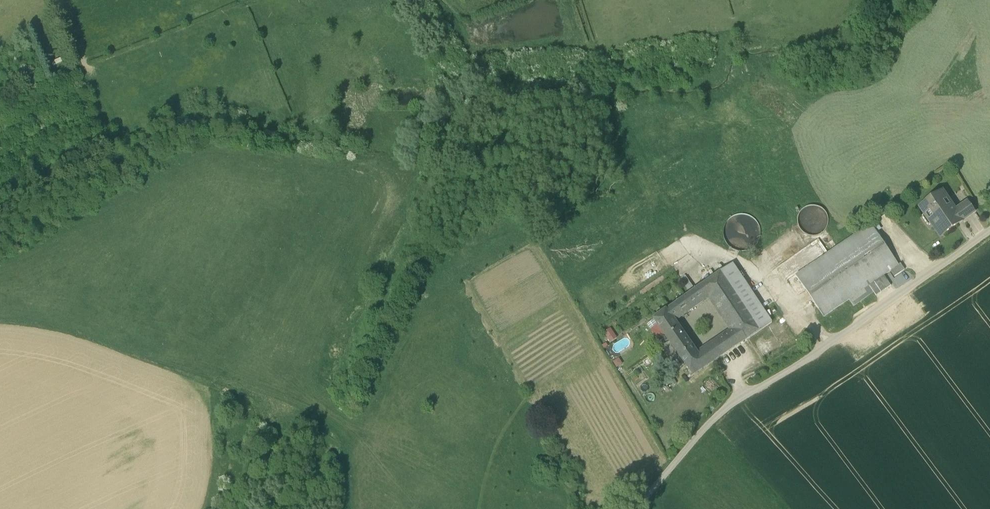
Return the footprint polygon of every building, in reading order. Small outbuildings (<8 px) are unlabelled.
[(942,195),(919,210),(924,218),(922,220),(928,228),(930,227),(940,241),(963,225),(962,225),(955,215),(949,219),(943,210),(949,206),(942,195)] [(967,206),(955,215),(962,225),(974,216),(967,206)] [(829,226),(829,224),(829,220),(828,218),(827,214),(824,212),(822,210),(818,208),(816,208),(812,208),(808,209),(804,211),(801,213),(800,216),(799,218),(798,221),(798,224),(798,228),(799,231),(801,233),(803,235),(805,237),(809,239),(811,239),(815,240),(818,239),(820,238),(823,237),(826,234),(827,232),(828,229),(829,226)] [(760,239),(761,236),(760,232),(759,229),(758,226),(755,223),(752,221),(749,219),(745,218),(742,218),(738,219),(736,220),(732,221),(730,224),(728,226),(726,230),(725,233),(725,237),(725,239),(726,243),(728,246),(731,249),(733,251),(737,253),(740,254),(744,254),(748,253),(751,252),(756,248),(758,245),(759,243),(760,239)] [(843,248),(796,280),(824,321),(849,304),(866,293),(869,290),(891,275),(899,270),(871,229),(843,248)] [(899,270),(891,275),(895,281),(905,274),(901,268),(899,270)] [(772,326),(733,269),(703,289),(711,301),(734,335),(742,347),(772,326)] [(886,294),(879,284),(874,287),(881,297),(886,294)] [(881,297),(874,287),(870,291),(874,297),(876,301),(881,297)] [(691,298),(667,316),(674,326),(711,301),(703,289),(691,298)] [(866,293),(849,304),(854,311),(870,299),(866,293)] [(674,326),(667,316),(655,324),(671,347),(677,356),(694,380),(742,347),(734,335),(697,360),(674,326)] [(612,345),(617,343),(612,333),(607,336),(612,345)] [(671,347),(664,351),(671,361),(677,356),(671,347)]
